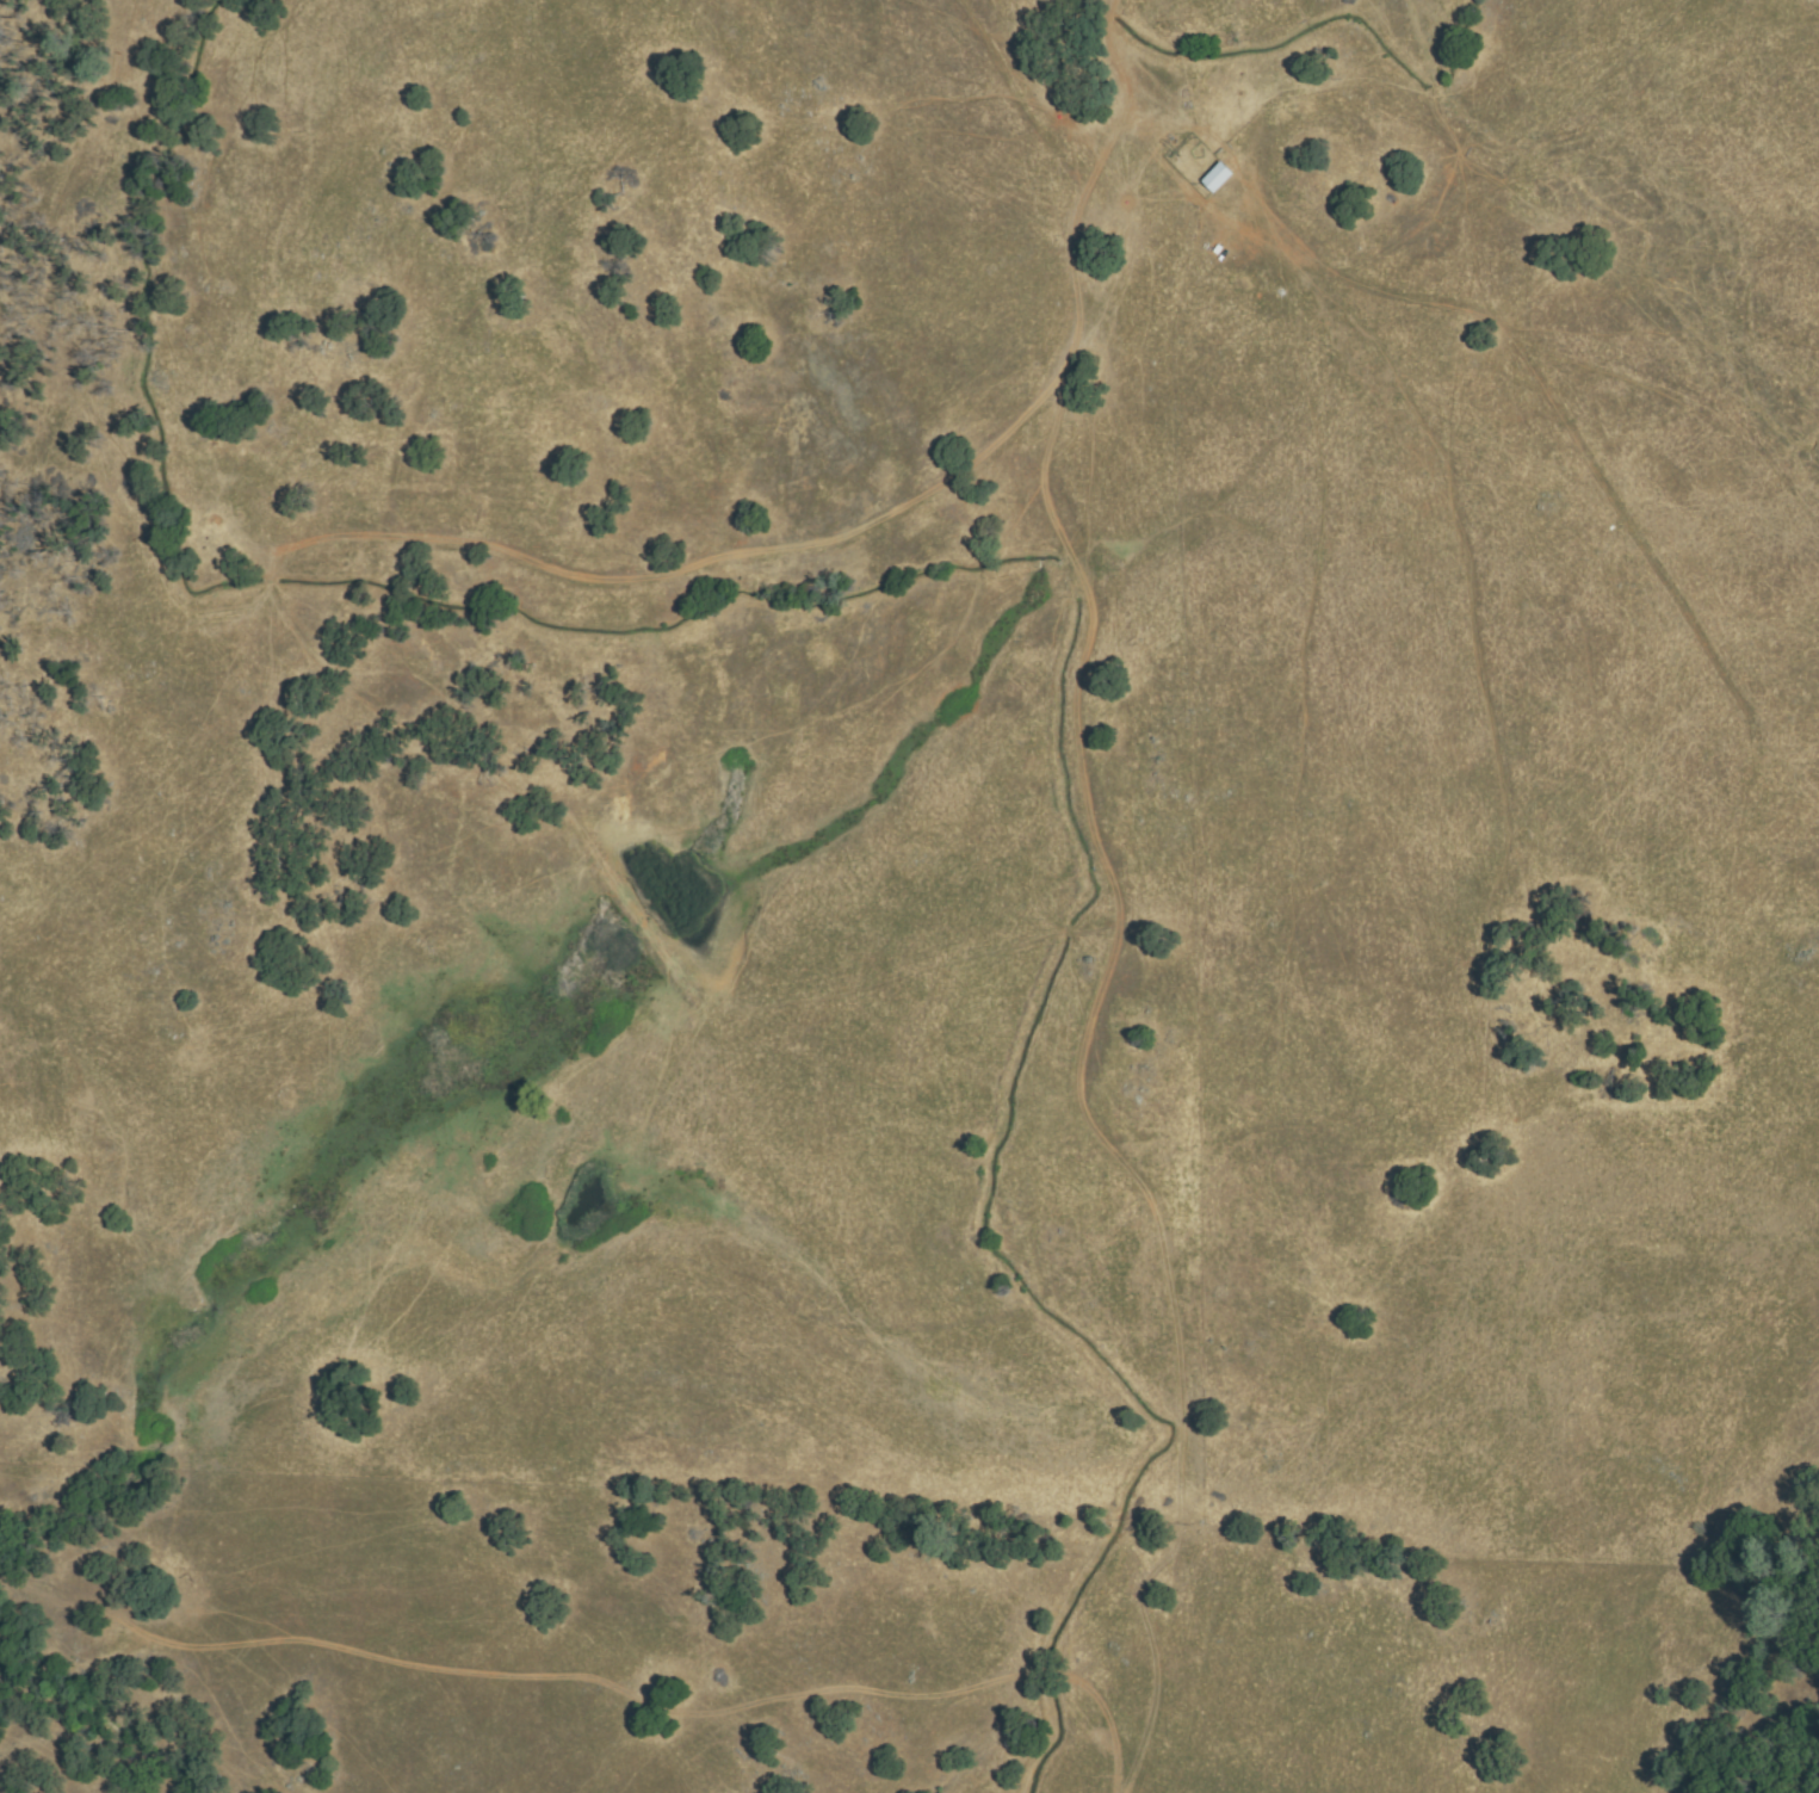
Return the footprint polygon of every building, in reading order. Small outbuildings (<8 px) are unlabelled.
[(1215,190),(1207,179),(1224,165),(1232,175),(1215,190)]
